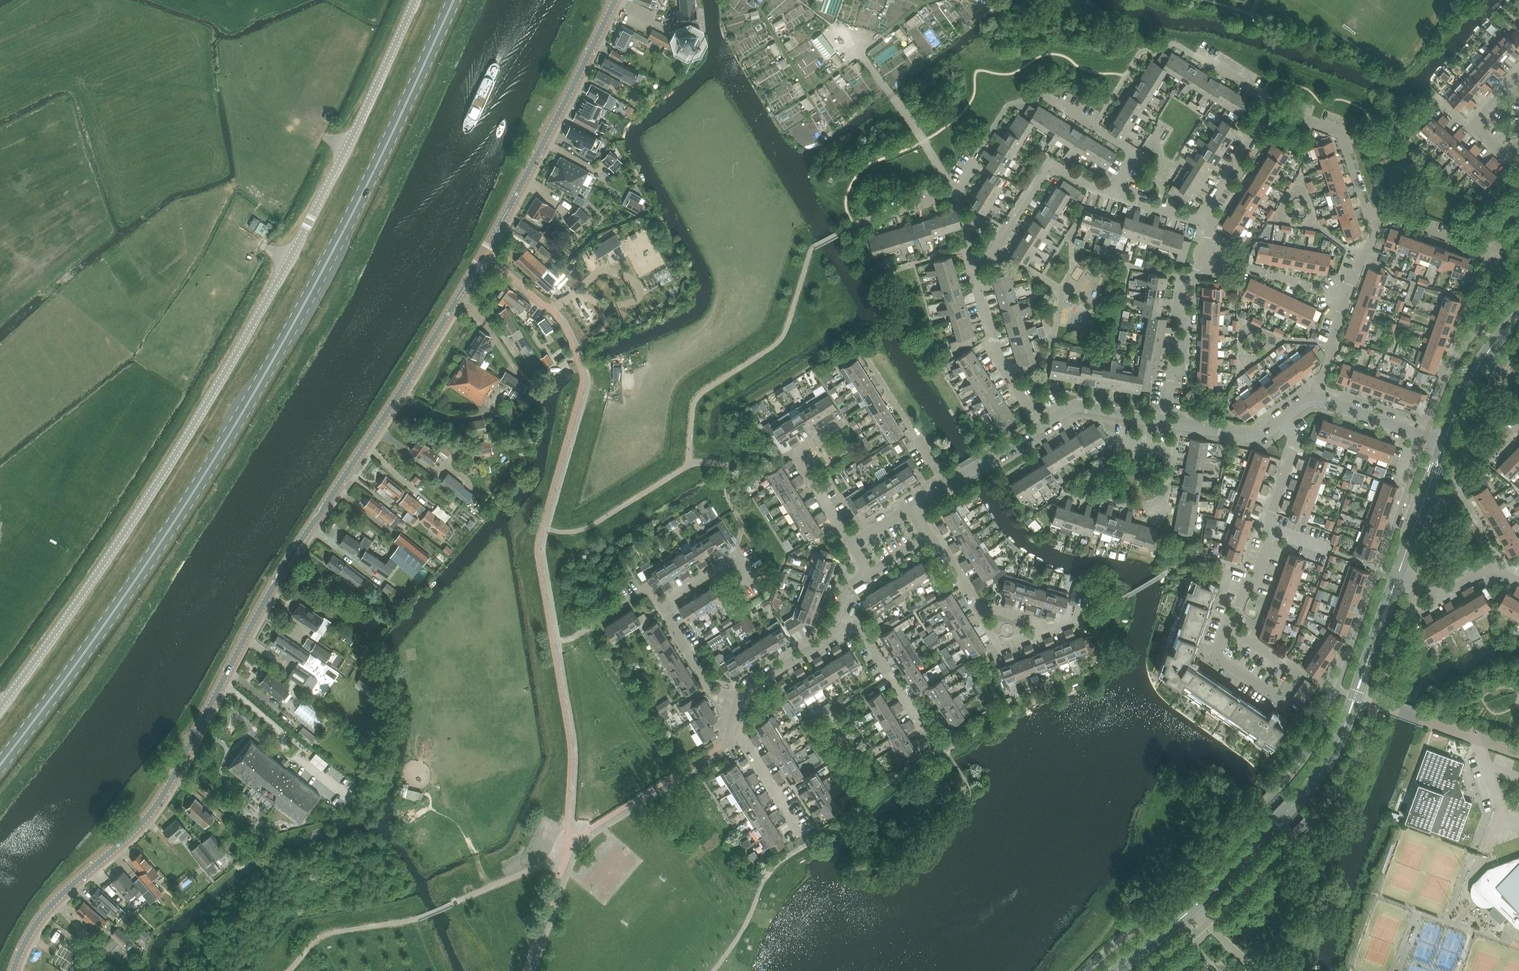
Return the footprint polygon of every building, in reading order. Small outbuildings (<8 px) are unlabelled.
[(681,11),(676,11),(678,26),(697,24),(696,9),(695,9),(695,0),(680,0),(681,11)] [(622,25),(612,44),(625,51),(632,36),(647,43),(649,39),(622,25)] [(682,32),(681,32),(681,33),(678,39),(677,39),(677,40),(678,40),(680,47),(679,47),(680,48),(681,48),(687,52),(688,52),(695,50),(696,49),(699,42),(700,42),(700,41),(697,34),(698,34),(697,33),(690,30),(690,29),(689,29),(689,30),(682,32)] [(1518,45),(1518,46),(1518,31),(1517,29),(1510,37),(1518,45)] [(671,49),(675,41),(653,30),(649,37),(671,49)] [(1517,58),(1518,56),(1518,55),(1513,50),(1518,45),(1510,37),(1505,33),(1498,41),(1517,58)] [(831,47),(821,35),(813,41),(823,54),(831,47)] [(1490,49),(1503,61),(1507,56),(1514,62),(1517,58),(1498,41),(1490,49)] [(621,54),(612,49),(609,54),(618,59),(621,54)] [(1483,57),(1502,75),(1505,71),(1499,66),(1503,61),(1490,49),(1483,57)] [(1163,52),(1156,63),(1163,67),(1169,56),(1163,52)] [(1171,52),(1169,56),(1163,67),(1166,70),(1171,73),(1180,58),(1171,52)] [(633,83),(640,87),(645,76),(638,73),(638,72),(606,56),(601,67),(632,83),(633,83)] [(1476,65),(1489,77),(1493,72),(1499,78),(1502,75),(1483,57),(1476,65)] [(1171,73),(1180,78),(1189,63),(1180,58),(1171,73)] [(1161,79),(1166,71),(1166,70),(1156,63),(1151,60),(1146,69),(1161,79)] [(1180,78),(1186,82),(1188,84),(1198,69),(1189,63),(1180,78)] [(1469,73),(1488,91),(1491,87),(1485,82),(1489,77),(1476,65),(1469,73)] [(1140,78),(1155,87),(1161,79),(1146,69),(1140,78)] [(1188,84),(1191,85),(1197,89),(1206,74),(1198,69),(1188,84)] [(593,81),(607,88),(609,83),(619,88),(621,83),(599,71),(593,81)] [(1469,73),(1461,81),(1474,93),(1479,88),(1485,94),(1488,91),(1469,73)] [(1197,89),(1203,93),(1206,95),(1215,80),(1206,74),(1197,89)] [(1150,96),(1151,94),(1155,87),(1140,78),(1135,87),(1150,96)] [(1224,85),(1215,80),(1206,95),(1208,96),(1214,100),(1224,85)] [(1461,81),(1454,89),(1473,107),(1476,103),(1470,98),(1474,93),(1461,81)] [(591,85),(587,94),(596,99),(595,101),(603,105),(611,109),(616,99),(617,99),(609,94),(591,85)] [(1214,100),(1227,108),(1236,93),(1224,85),(1214,100)] [(1135,87),(1130,95),(1145,105),(1149,98),(1150,96),(1135,87)] [(1473,107),(1454,89),(1447,98),(1460,110),(1464,104),(1471,110),(1473,107)] [(1236,93),(1227,108),(1240,116),(1249,101),(1236,93)] [(1139,113),(1141,111),(1145,105),(1130,95),(1124,104),(1139,113)] [(576,113),(573,120),(574,121),(575,121),(586,127),(588,127),(588,128),(590,125),(596,128),(598,124),(594,122),(596,119),(602,107),(583,98),(578,109),(578,110),(578,109),(580,110),(579,114),(577,113),(576,112),(576,113)] [(1134,122),(1138,116),(1139,113),(1124,104),(1119,113),(1134,122)] [(1029,105),(1022,116),(1029,120),(1036,109),(1029,105)] [(1038,126),(1047,111),(1038,105),(1036,109),(1029,120),(1033,123),(1038,126)] [(1046,132),(1056,116),(1047,111),(1038,126),(1046,132)] [(1022,116),(1018,113),(1013,122),(1028,132),(1033,123),(1029,120),(1022,116)] [(1134,122),(1119,113),(1113,121),(1128,131),(1130,129),(1134,122)] [(1420,130),(1429,137),(1446,118),(1443,115),(1437,121),(1432,117),(1420,130)] [(1065,122),(1056,116),(1046,132),(1053,136),(1055,137),(1065,122)] [(1429,137),(1437,144),(1448,131),(1444,127),(1449,121),(1446,118),(1429,137)] [(1218,126),(1217,128),(1232,138),(1237,129),(1222,119),(1218,126)] [(1128,131),(1113,121),(1108,130),(1123,140),(1127,133),(1128,131)] [(1007,131),(1022,141),(1028,132),(1013,122),(1007,131)] [(1073,127),(1065,122),(1055,137),(1057,138),(1064,142),(1073,127)] [(592,161),(600,153),(596,151),(601,140),(583,131),(571,125),(565,136),(575,141),(573,144),(582,148),(583,145),(590,149),(585,158),(592,161)] [(1082,133),(1073,127),(1064,142),(1070,146),(1072,148),(1082,133)] [(1215,130),(1211,137),(1226,146),(1232,138),(1217,128),(1215,130)] [(1437,144),(1445,152),(1462,132),(1459,129),(1453,136),(1448,131),(1437,144)] [(1007,131),(1003,137),(1002,140),(1017,149),(1022,141),(1007,131)] [(1445,152),(1453,159),(1465,146),(1460,142),(1465,135),(1462,132),(1445,152)] [(1091,138),(1082,133),(1072,148),(1075,149),(1081,153),(1091,138)] [(1207,143),(1206,145),(1221,155),(1226,146),(1211,137),(1207,143)] [(1103,146),(1091,138),(1081,153),(1094,161),(1103,146)] [(1002,140),(1000,142),(996,148),(1012,158),(1017,149),(1002,140)] [(1334,153),(1335,153),(1336,153),(1332,141),(1322,144),(1317,146),(1314,147),(1318,159),(1319,158),(1334,153)] [(1266,155),(1268,156),(1268,155),(1281,164),(1283,165),(1290,154),(1287,153),(1282,150),(1273,144),(1266,155)] [(1453,159),(1461,166),(1478,147),(1475,144),(1469,150),(1465,146),(1453,159)] [(1200,154),(1216,164),(1221,155),(1206,145),(1204,148),(1200,154)] [(1116,154),(1103,146),(1094,161),(1107,169),(1116,154)] [(1461,166),(1469,173),(1481,160),(1476,156),(1482,150),(1478,147),(1461,166)] [(992,155),(991,157),(1006,167),(1012,158),(996,148),(992,155)] [(610,151),(601,160),(608,167),(617,158),(610,151)] [(1338,164),(1335,153),(1334,153),(1319,158),(1322,168),(1323,169),(1338,164)] [(1196,160),(1195,163),(1210,172),(1216,164),(1200,154),(1196,160)] [(1268,156),(1262,166),(1275,174),(1276,172),(1281,164),(1268,155),(1268,156)] [(553,169),(582,184),(589,172),(560,157),(556,165),(555,165),(553,169)] [(985,166),(992,170),(1001,175),(1006,167),(991,157),(990,159),(985,166)] [(1469,173),(1477,180),(1494,161),(1491,158),(1485,165),(1481,160),(1469,173)] [(1494,161),(1477,180),(1486,188),(1497,175),(1492,170),(1498,164),(1494,161)] [(1194,165),(1190,171),(1205,181),(1210,172),(1195,163),(1194,165)] [(1327,181),(1342,176),(1338,164),(1323,169),(1324,171),(1327,181)] [(1262,166),(1255,176),(1269,184),(1274,176),(1275,174),(1262,166)] [(582,184),(553,169),(551,173),(552,173),(547,182),(575,197),(582,184)] [(992,170),(986,178),(1002,188),(1002,187),(1003,185),(1007,179),(1001,175),(992,170)] [(1205,181),(1190,171),(1184,180),(1199,190),(1205,181)] [(1255,176),(1249,186),(1262,194),(1264,193),(1269,184),(1255,176)] [(1330,190),(1331,192),(1346,187),(1342,176),(1327,181),(1330,190)] [(981,187),(996,196),(1000,190),(1002,188),(986,178),(981,187)] [(1044,203),(1059,212),(1070,195),(1076,199),(1081,192),(1063,180),(1059,187),(1055,185),(1044,203)] [(1199,190),(1184,180),(1179,188),(1173,184),(1168,192),(1186,203),(1190,196),(1194,199),(1199,190)] [(1249,186),(1242,196),(1256,205),(1261,196),(1262,194),(1249,186)] [(996,196),(981,187),(975,195),(991,205),(992,203),(996,196)] [(1334,204),(1350,199),(1346,187),(1331,192),(1331,194),(1334,204)] [(975,196),(970,204),(985,214),(989,207),(991,205),(975,196)] [(1242,196),(1236,206),(1250,215),(1251,213),(1256,205),(1242,196)] [(548,204),(537,197),(527,212),(538,219),(542,213),(551,218),(556,210),(547,205),(548,204)] [(631,199),(627,206),(638,213),(642,205),(631,199)] [(1338,213),(1338,215),(1353,210),(1350,199),(1334,204),(1338,213)] [(1044,203),(1039,211),(1054,221),(1055,218),(1059,212),(1044,203)] [(1250,215),(1236,206),(1230,216),(1230,217),(1243,225),(1249,217),(1250,215)] [(579,207),(572,213),(581,224),(589,217),(579,207)] [(1133,218),(1135,219),(1138,220),(1141,210),(1136,209),(1133,218)] [(1086,230),(1089,231),(1094,213),(1084,210),(1079,227),(1086,230)] [(1339,217),(1342,226),(1357,221),(1353,210),(1338,215),(1339,217)] [(956,211),(942,215),(947,232),(961,228),(956,211)] [(1039,211),(1033,220),(1048,229),(1052,223),(1054,221),(1039,211)] [(1104,217),(1094,213),(1089,231),(1091,231),(1098,234),(1104,217)] [(582,224),(581,224),(572,214),(565,221),(574,230),(582,224)] [(927,220),(932,237),(947,232),(942,215),(927,220)] [(1152,225),(1155,225),(1157,226),(1160,217),(1155,215),(1152,225)] [(1231,232),(1235,235),(1238,236),(1245,226),(1243,225),(1230,217),(1230,216),(1228,215),(1222,226),(1231,232)] [(1120,233),(1130,236),(1135,219),(1133,218),(1125,216),(1123,223),(1120,233)] [(1105,236),(1108,237),(1113,220),(1104,217),(1098,234),(1105,236)] [(521,219),(515,228),(526,236),(524,239),(533,245),(536,241),(541,233),(536,230),(521,220),(521,219)] [(1135,219),(1130,236),(1139,239),(1145,222),(1138,220),(1135,219)] [(927,220),(917,222),(923,240),(925,239),(932,237),(927,220)] [(1033,220),(1028,229),(1043,238),(1044,236),(1048,229),(1033,220)] [(1118,240),(1120,233),(1123,223),(1113,220),(1108,237),(1111,238),(1118,240)] [(1357,221),(1342,226),(1346,238),(1351,236),(1361,233),(1357,221)] [(923,240),(917,222),(908,225),(913,243),(920,240),(923,240)] [(1139,239),(1149,242),(1155,225),(1152,225),(1145,222),(1139,239)] [(908,225),(898,228),(903,245),(906,245),(913,243),(908,225)] [(1149,242),(1159,245),(1164,228),(1157,226),(1155,225),(1149,242)] [(547,227),(543,233),(547,236),(551,230),(547,227)] [(898,228),(888,231),(893,248),(900,246),(903,245),(898,228)] [(1164,228),(1159,245),(1169,249),(1174,232),(1164,228)] [(1397,251),(1397,249),(1402,234),(1403,232),(1391,228),(1387,239),(1386,243),(1385,247),(1397,251)] [(1028,229),(1022,237),(1038,247),(1042,240),(1043,238),(1028,229)] [(878,234),(883,251),(893,248),(888,231),(878,234)] [(1184,235),(1174,232),(1169,249),(1178,252),(1175,259),(1184,262),(1190,242),(1183,239),(1184,235)] [(598,249),(596,254),(598,258),(621,243),(615,234),(600,244),(598,249)] [(883,251),(878,234),(868,237),(869,241),(871,247),(873,254),(883,251)] [(1397,249),(1408,253),(1413,238),(1402,234),(1397,249)] [(1032,255),(1034,253),(1038,247),(1022,237),(1017,246),(1032,255)] [(1408,253),(1417,256),(1419,257),(1425,242),(1413,238),(1408,253)] [(1255,261),(1268,263),(1271,244),(1259,241),(1258,245),(1257,250),(1255,261)] [(1421,257),(1431,261),(1436,246),(1425,242),(1419,257),(1421,257)] [(1268,263),(1279,265),(1283,246),(1271,244),(1268,263)] [(1032,255),(1017,246),(1011,255),(1027,264),(1031,258),(1032,255)] [(1279,265),(1291,267),(1295,248),(1283,246),(1279,265)] [(1440,264),(1442,265),(1447,250),(1436,246),(1431,261),(1440,264)] [(1291,267),(1303,269),(1306,250),(1295,248),(1291,267)] [(527,250),(516,262),(536,281),(548,290),(553,285),(554,284),(553,283),(558,278),(556,277),(527,250)] [(1303,269),(1315,272),(1318,252),(1306,250),(1303,269)] [(1453,269),(1459,254),(1447,250),(1442,265),(1444,265),(1453,269)] [(1318,252),(1315,272),(1327,274),(1329,263),(1330,258),(1330,254),(1318,252)] [(1470,258),(1459,254),(1453,269),(1451,274),(1469,280),(1474,265),(1468,263),(1470,258)] [(936,269),(937,271),(954,266),(951,256),(934,261),(936,269)] [(551,263),(547,268),(556,276),(565,267),(560,263),(556,267),(551,263)] [(938,274),(940,281),(957,276),(954,266),(937,271),(938,274)] [(1370,268),(1366,280),(1384,286),(1388,275),(1385,274),(1380,272),(1370,268)] [(992,278),(996,292),(1013,287),(1009,273),(992,278)] [(1148,281),(1147,283),(1165,287),(1167,276),(1149,273),(1148,281)] [(940,281),(942,288),(943,291),(960,286),(957,276),(940,281)] [(1242,296),(1253,301),(1261,283),(1250,278),(1245,288),(1243,293),(1242,296)] [(1418,282),(1427,286),(1429,281),(1420,278),(1418,282)] [(1366,280),(1362,291),(1380,298),(1384,286),(1366,280)] [(1147,286),(1145,294),(1163,297),(1165,287),(1147,283),(1147,286)] [(1253,301),(1264,306),(1272,288),(1261,283),(1253,301)] [(494,298),(502,303),(505,298),(521,311),(527,303),(511,290),(504,285),(494,298)] [(943,293),(945,301),(963,296),(960,286),(943,291),(943,293)] [(996,292),(1000,307),(1018,302),(1013,287),(996,292)] [(1219,300),(1221,301),(1222,288),(1218,288),(1214,287),(1202,287),(1202,299),(1203,300),(1219,300)] [(1283,293),(1272,288),(1264,306),(1275,311),(1283,293)] [(1362,291),(1358,303),(1376,309),(1380,298),(1362,291)] [(1275,311),(1286,316),(1294,298),(1283,293),(1275,311)] [(1144,301),(1144,304),(1161,307),(1163,297),(1145,294),(1144,301)] [(1446,295),(1442,307),(1457,312),(1461,300),(1456,299),(1446,295)] [(965,305),(963,296),(945,301),(948,308),(948,310),(965,305)] [(1305,303),(1294,298),(1286,316),(1297,321),(1305,303)] [(1219,300),(1203,300),(1203,311),(1219,312),(1219,310),(1219,300)] [(1000,307),(1003,316),(1020,311),(1020,309),(1018,302),(1000,307)] [(1316,308),(1305,303),(1297,321),(1308,326),(1309,323),(1311,319),(1316,308)] [(1358,303),(1354,314),(1372,320),(1376,309),(1358,303)] [(1142,314),(1149,315),(1159,317),(1159,316),(1161,307),(1144,304),(1143,306),(1142,314)] [(968,315),(965,305),(948,310),(949,313),(951,320),(968,315)] [(1442,307),(1439,316),(1438,318),(1453,323),(1457,312),(1442,307)] [(496,314),(508,335),(511,333),(515,341),(516,340),(526,358),(533,354),(519,328),(517,329),(506,308),(496,314)] [(1219,314),(1219,312),(1203,311),(1202,323),(1218,324),(1219,314)] [(1021,314),(1020,312),(1003,316),(1006,326),(1023,321),(1021,314)] [(1354,314),(1350,325),(1368,332),(1372,320),(1354,314)] [(971,325),(968,315),(951,320),(954,330),(971,325)] [(1149,315),(1147,325),(1165,328),(1165,326),(1166,318),(1159,316),(1159,317),(1149,315)] [(553,329),(545,317),(537,323),(542,329),(543,329),(546,334),(548,332),(548,333),(553,329)] [(1437,320),(1434,329),(1449,335),(1453,323),(1438,318),(1437,320)] [(1025,328),(1023,321),(1006,326),(1009,336),(1026,331),(1025,328)] [(1218,324),(1202,323),(1201,335),(1217,336),(1218,334),(1218,324)] [(974,335),(971,325),(954,330),(957,339),(949,342),(952,350),(972,344),(970,337),(974,335)] [(1147,325),(1145,335),(1163,338),(1164,331),(1165,328),(1147,325)] [(1368,332),(1350,325),(1346,337),(1356,341),(1361,342),(1364,343),(1368,332)] [(1431,339),(1430,341),(1445,346),(1449,335),(1434,329),(1431,339)] [(481,331),(466,353),(469,354),(467,358),(466,357),(449,385),(481,405),(486,397),(487,398),(500,378),(479,365),(483,359),(491,347),(487,344),(491,337),(481,331)] [(1026,331),(1009,336),(1012,346),(1029,341),(1027,333),(1026,331)] [(1145,335),(1143,345),(1161,348),(1161,346),(1163,338),(1145,335)] [(1217,336),(1201,335),(1201,347),(1217,348),(1217,338),(1217,336)] [(1029,341),(1012,346),(1015,356),(1032,350),(1029,341)] [(1429,343),(1426,352),(1441,357),(1445,346),(1430,341),(1429,343)] [(1341,351),(1348,353),(1350,347),(1343,344),(1341,351)] [(1143,345),(1141,355),(1159,358),(1160,351),(1161,348),(1143,345)] [(1201,347),(1200,359),(1216,360),(1216,358),(1217,348),(1201,347)] [(961,365),(962,367),(977,358),(972,349),(956,358),(961,365)] [(1301,356),(1311,369),(1321,362),(1314,353),(1311,349),(1301,356)] [(1032,350),(1015,356),(1018,366),(1022,365),(1035,361),(1032,350)] [(1441,357),(1426,352),(1422,364),(1432,367),(1437,369),(1441,357)] [(1140,365),(1157,368),(1159,358),(1141,355),(1140,365)] [(1292,363),(1301,376),(1311,369),(1301,356),(1293,362),(1292,363)] [(963,369),(967,376),(983,366),(977,358),(962,367),(963,369)] [(844,367),(850,376),(863,368),(857,359),(844,367)] [(1049,377),(1064,380),(1067,362),(1052,359),(1049,377)] [(1200,359),(1200,371),(1216,372),(1216,362),(1216,360),(1200,359)] [(1035,361),(1022,365),(1024,372),(1037,368),(1035,361)] [(1079,382),(1082,365),(1067,362),(1064,380),(1079,382)] [(1282,370),(1291,383),(1301,376),(1292,363),(1290,364),(1282,370)] [(1349,386),(1350,384),(1349,384),(1355,369),(1356,367),(1343,363),(1342,366),(1341,371),(1337,382),(1349,386)] [(1420,368),(1430,372),(1432,367),(1422,364),(1420,368)] [(1090,366),(1082,365),(1079,382),(1089,384),(1092,367),(1090,366)] [(1157,368),(1140,365),(1138,375),(1150,378),(1155,379),(1157,368)] [(971,382),(973,384),(988,375),(983,366),(967,376),(971,382)] [(1089,384),(1099,386),(1102,369),(1095,367),(1092,367),(1089,384)] [(850,376),(856,386),(869,378),(863,368),(850,376)] [(1099,386),(1109,388),(1112,370),(1110,370),(1102,369),(1099,386)] [(1350,384),(1361,388),(1366,373),(1355,369),(1349,384),(1350,384)] [(1109,388),(1119,390),(1122,372),(1115,371),(1112,370),(1109,388)] [(1272,377),(1282,390),(1291,383),(1282,370),(1274,376),(1272,377)] [(1200,371),(1198,371),(1197,383),(1208,384),(1213,384),(1217,384),(1217,372),(1216,372),(1200,371)] [(1122,372),(1119,390),(1128,392),(1131,374),(1122,372)] [(529,386),(508,373),(503,380),(524,394),(529,386)] [(1361,388),(1372,392),(1377,377),(1375,376),(1366,373),(1361,388)] [(1140,394),(1140,389),(1148,391),(1150,378),(1138,375),(1131,374),(1128,392),(1140,394)] [(972,388),(976,395),(978,393),(993,383),(988,375),(973,384),(974,387),(972,388)] [(1263,385),(1272,398),(1282,390),(1272,377),(1271,379),(1263,385)] [(1372,392),(1383,396),(1389,381),(1379,378),(1377,377),(1372,392)] [(856,386),(861,395),(874,387),(869,378),(856,386)] [(1383,396),(1395,400),(1400,385),(1398,384),(1389,381),(1383,396)] [(982,399),(984,402),(999,392),(993,383),(978,393),(982,399)] [(1255,390),(1253,392),(1262,405),(1272,398),(1263,385),(1255,390)] [(1395,400),(1406,404),(1411,389),(1402,386),(1400,385),(1395,400)] [(864,399),(867,404),(880,396),(874,387),(861,395),(858,397),(861,401),(864,399)] [(1411,389),(1406,404),(1418,408),(1421,398),(1423,393),(1411,389)] [(985,404),(989,410),(1004,401),(999,392),(984,402),(985,404)] [(1251,393),(1244,399),(1243,399),(1253,412),(1262,405),(1253,392),(1251,393)] [(828,394),(819,400),(827,413),(829,416),(832,422),(836,420),(830,411),(836,407),(828,394)] [(815,395),(806,401),(818,419),(827,413),(819,400),(815,395)] [(864,406),(870,415),(886,405),(880,396),(867,404),(864,406)] [(1243,399),(1244,399),(1242,397),(1232,405),(1234,407),(1237,411),(1244,421),(1254,413),(1253,412),(1243,399)] [(806,401),(797,407),(814,434),(818,431),(812,422),(818,419),(806,401)] [(989,410),(994,419),(1010,409),(1004,401),(989,410)] [(870,415),(876,424),(892,414),(886,405),(870,415)] [(797,407),(788,412),(799,430),(805,427),(811,436),(814,434),(797,407)] [(1015,419),(1010,409),(994,419),(1000,428),(1006,424),(1012,421),(1015,419)] [(788,412),(779,418),(796,445),(799,443),(794,434),(799,430),(788,412)] [(876,424),(881,433),(897,423),(892,414),(876,424)] [(796,445),(779,418),(770,424),(769,422),(763,426),(770,437),(775,433),(780,442),(786,438),(792,448),(796,445)] [(1316,437),(1327,441),(1333,423),(1323,419),(1316,437)] [(897,423),(881,433),(887,442),(890,440),(890,441),(903,433),(897,423)] [(1085,429),(1094,444),(1103,438),(1099,432),(1096,427),(1094,423),(1085,429)] [(1327,441),(1337,444),(1343,426),(1333,423),(1327,441)] [(1337,444),(1347,448),(1354,430),(1343,426),(1337,444)] [(1085,429),(1076,434),(1086,449),(1094,444),(1085,429)] [(1347,448),(1358,452),(1364,434),(1354,430),(1347,448)] [(1076,434),(1070,438),(1067,440),(1077,455),(1086,449),(1076,434)] [(1358,452),(1368,455),(1374,437),(1364,434),(1358,452)] [(899,440),(903,446),(909,442),(905,436),(899,440)] [(1368,455),(1378,459),(1384,441),(1374,437),(1368,455)] [(411,451),(421,458),(430,446),(419,439),(411,451)] [(1188,454),(1206,457),(1208,442),(1191,439),(1188,454)] [(1065,441),(1059,445),(1068,460),(1077,455),(1067,440),(1065,441)] [(1384,441),(1378,459),(1389,462),(1395,445),(1384,441)] [(1050,451),(1060,466),(1068,460),(1059,445),(1052,449),(1050,451)] [(1509,457),(1518,467),(1518,451),(1517,449),(1509,457)] [(1252,450),(1248,460),(1266,467),(1269,456),(1252,450)] [(1050,451),(1048,452),(1041,456),(1045,462),(1051,471),(1060,466),(1050,451)] [(1188,454),(1185,468),(1203,472),(1206,457),(1188,454)] [(1328,462),(1310,455),(1308,461),(1298,458),(1297,463),(1306,466),(1324,472),(1328,462)] [(911,457),(896,467),(907,484),(910,482),(912,484),(918,480),(911,469),(916,466),(911,457)] [(1509,457),(1500,466),(1504,470),(1512,477),(1518,470),(1518,467),(1509,457)] [(765,476),(771,485),(787,475),(784,470),(793,464),(790,460),(781,466),(781,465),(768,473),(768,474),(765,476)] [(1248,460),(1244,470),(1262,477),(1266,467),(1248,460)] [(1045,462),(1037,468),(1046,483),(1048,481),(1055,477),(1051,471),(1045,462)] [(1306,466),(1297,463),(1295,468),(1305,471),(1303,476),(1321,482),(1324,472),(1306,466)] [(896,467),(887,472),(898,490),(907,484),(896,467)] [(1037,468),(1028,473),(1038,488),(1044,484),(1046,483),(1037,468)] [(1185,468),(1184,478),(1201,482),(1202,479),(1203,472),(1185,468)] [(1241,481),(1258,487),(1262,477),(1244,470),(1241,481)] [(878,478),(881,482),(889,495),(898,490),(887,472),(878,478)] [(464,485),(446,473),(441,480),(459,492),(464,485)] [(1028,473),(1019,478),(1029,493),(1031,492),(1038,488),(1028,473)] [(771,485),(777,494),(802,478),(800,475),(790,480),(787,475),(771,485)] [(399,486),(386,476),(378,486),(397,501),(405,491),(399,486)] [(1321,482),(1303,476),(1301,482),(1291,478),(1290,483),(1317,493),(1321,482)] [(777,494),(782,503),(798,493),(795,488),(804,482),(802,478),(777,494)] [(1029,493),(1019,478),(1011,484),(1020,499),(1027,495),(1029,493)] [(1184,478),(1182,489),(1199,492),(1201,484),(1201,482),(1184,478)] [(1376,490),(1394,497),(1398,486),(1380,480),(1376,490)] [(1241,481),(1237,491),(1255,497),(1258,487),(1241,481)] [(1474,494),(1480,505),(1494,496),(1484,481),(1476,486),(1479,491),(1474,494)] [(881,482),(872,488),(880,501),(881,504),(887,500),(885,498),(889,495),(881,482)] [(1296,497),(1313,503),(1317,493),(1290,483),(1288,488),(1297,491),(1296,497)] [(863,485),(859,488),(859,489),(861,491),(870,507),(880,501),(872,488),(867,491),(863,485)] [(870,507),(861,491),(859,489),(845,498),(849,505),(854,502),(860,511),(861,513),(870,507)] [(1182,489),(1180,499),(1197,502),(1198,499),(1199,492),(1182,489)] [(1372,501),(1390,507),(1394,497),(1376,490),(1372,501)] [(1237,491),(1233,501),(1251,507),(1255,497),(1237,491)] [(421,504),(407,493),(400,503),(414,514),(421,504)] [(782,503),(788,512),(804,502),(798,493),(782,503)] [(1494,496),(1480,505),(1486,515),(1500,507),(1499,505),(1494,496)] [(794,522),(797,520),(810,512),(806,506),(816,500),(813,497),(804,502),(788,512),(794,522)] [(1313,503),(1296,497),(1294,502),(1284,499),(1282,503),(1310,513),(1313,503)] [(364,507),(375,516),(377,514),(389,524),(396,515),(383,505),(382,506),(371,498),(364,507)] [(1180,499),(1178,509),(1196,512),(1197,504),(1197,502),(1180,499)] [(1230,512),(1234,513),(1248,518),(1248,517),(1251,507),(1233,501),(1230,512)] [(1369,511),(1387,517),(1390,507),(1372,501),(1369,511)] [(849,505),(855,514),(860,511),(854,502),(849,505)] [(1310,513),(1282,503),(1281,508),(1290,512),(1288,517),(1306,524),(1310,513)] [(949,524),(965,515),(959,505),(956,507),(943,515),(949,524)] [(1052,522),(1062,525),(1067,508),(1065,508),(1057,505),(1052,522)] [(1500,507),(1486,515),(1493,525),(1506,517),(1501,508),(1500,507)] [(1062,525),(1071,528),(1077,511),(1070,509),(1067,508),(1062,525)] [(1178,509),(1176,519),(1194,523),(1196,512),(1178,509)] [(429,510),(420,520),(442,538),(445,534),(451,527),(429,510)] [(797,520),(803,529),(825,515),(822,511),(813,517),(810,512),(797,520)] [(1071,528),(1081,532),(1086,514),(1084,514),(1077,511),(1071,528)] [(1093,528),(1103,531),(1108,514),(1106,513),(1098,511),(1096,517),(1096,518),(1093,528)] [(1369,511),(1365,521),(1383,527),(1387,517),(1369,511)] [(1234,513),(1231,523),(1249,530),(1252,519),(1248,517),(1248,518),(1234,513)] [(1091,535),(1093,528),(1096,518),(1096,517),(1089,515),(1086,514),(1081,532),(1091,535)] [(1103,531),(1112,534),(1118,517),(1111,515),(1108,514),(1103,531)] [(825,515),(803,529),(800,531),(805,540),(808,538),(809,538),(822,530),(818,524),(827,519),(825,515)] [(954,534),(967,526),(970,524),(965,515),(949,524),(954,534)] [(1112,534),(1122,537),(1128,520),(1125,519),(1118,517),(1112,534)] [(1493,525),(1499,536),(1513,527),(1512,525),(1506,517),(1493,525)] [(1191,536),(1194,523),(1176,519),(1174,529),(1178,530),(1178,534),(1191,536)] [(707,529),(708,532),(718,548),(728,542),(727,540),(732,537),(721,520),(707,529)] [(1122,537),(1132,540),(1137,523),(1130,521),(1128,520),(1122,537)] [(1365,521),(1362,531),(1380,538),(1383,527),(1365,521)] [(937,527),(940,530),(942,534),(948,530),(943,523),(937,527)] [(1132,540),(1142,543),(1147,526),(1137,523),(1132,540)] [(1231,523),(1227,534),(1245,540),(1249,530),(1231,523)] [(960,543),(973,535),(967,526),(954,534),(960,543)] [(1147,526),(1142,543),(1155,547),(1159,535),(1156,533),(1157,529),(1147,526)] [(1499,536),(1505,546),(1518,537),(1514,529),(1513,527),(1499,536)] [(1362,531),(1358,541),(1376,548),(1380,538),(1362,531)] [(699,537),(701,540),(709,553),(715,563),(718,560),(712,551),(718,548),(708,532),(699,537)] [(346,533),(339,544),(354,554),(356,552),(362,556),(360,559),(386,577),(393,567),(398,561),(415,575),(422,565),(422,564),(406,551),(399,545),(386,562),(367,549),(368,548),(373,541),(365,536),(360,543),(346,534),(346,533)] [(401,533),(394,541),(399,545),(406,551),(422,564),(423,564),(424,563),(429,556),(401,533)] [(963,546),(966,552),(979,544),(982,542),(976,533),(973,535),(960,543),(957,545),(951,549),(953,552),(963,546)] [(1336,545),(1339,535),(1333,533),(1330,543),(1334,544),(1336,545)] [(1227,534),(1224,544),(1241,550),(1245,540),(1227,534)] [(1505,546),(1503,547),(1510,557),(1518,552),(1518,537),(1505,546)] [(701,540),(692,546),(705,568),(709,566),(703,557),(709,553),(701,540)] [(1376,548),(1358,541),(1354,552),(1372,558),(1376,548)] [(966,552),(972,561),(985,553),(979,544),(966,552)] [(1241,550),(1224,544),(1220,554),(1238,561),(1241,550)] [(643,551),(639,545),(635,547),(639,553),(641,552),(643,551)] [(692,546),(683,552),(691,565),(696,561),(702,571),(705,568),(692,546)] [(810,564),(812,564),(829,571),(831,567),(834,568),(836,561),(831,560),(834,554),(822,549),(819,555),(814,553),(810,564)] [(968,563),(963,567),(965,571),(971,567),(973,567),(975,566),(977,570),(993,560),(988,551),(985,553),(972,561),(968,563)] [(683,552),(673,558),(687,580),(691,577),(685,568),(691,565),(683,552)] [(346,562),(345,564),(333,554),(326,564),(357,587),(365,577),(346,562)] [(1289,554),(1285,564),(1303,571),(1306,560),(1289,554)] [(662,560),(664,563),(672,576),(678,573),(684,582),(687,580),(673,558),(672,555),(662,560)] [(972,581),(977,590),(987,584),(984,580),(991,575),(995,581),(996,582),(1004,570),(999,569),(993,560),(977,570),(981,575),(978,577),(978,580),(975,580),(972,581)] [(922,562),(912,568),(920,581),(930,575),(922,562)] [(664,563),(655,569),(663,582),(672,576),(664,563)] [(655,569),(652,564),(643,570),(646,575),(654,588),(659,584),(665,593),(669,591),(665,585),(663,582),(655,569)] [(829,571),(812,564),(808,574),(828,582),(831,576),(828,575),(829,571)] [(1285,564),(1281,574),(1299,581),(1303,571),(1285,564)] [(1350,565),(1346,576),(1364,582),(1368,572),(1350,565)] [(912,568),(903,574),(911,586),(913,589),(922,584),(920,581),(912,568)] [(1006,575),(1005,570),(1004,570),(996,582),(1003,584),(1001,593),(1006,594),(1005,597),(1006,598),(1004,605),(1008,606),(1017,578),(1006,575)] [(808,574),(806,574),(802,584),(804,585),(822,591),(823,587),(826,588),(828,582),(808,574)] [(903,574),(894,579),(905,597),(909,595),(906,590),(911,586),(903,574)] [(1281,574),(1278,585),(1295,591),(1299,581),(1281,574)] [(1346,576),(1342,586),(1360,592),(1364,582),(1346,576)] [(1027,581),(1017,578),(1008,606),(1013,608),(1015,601),(1016,600),(1017,598),(1022,599),(1026,585),(1027,581)] [(894,579),(885,585),(893,598),(896,603),(905,597),(894,579)] [(1193,657),(1216,590),(1217,591),(1220,585),(1209,581),(1207,586),(1200,584),(1200,582),(1191,579),(1158,673),(1164,676),(1270,750),(1273,745),(1276,741),(1275,740),(1288,720),(1273,709),(1269,715),(1202,670),(1203,668),(1196,663),(1197,661),(1198,659),(1193,657)] [(353,590),(340,581),(335,587),(348,597),(353,590)] [(387,583),(382,589),(393,598),(398,591),(387,583)] [(707,591),(715,604),(725,598),(717,585),(707,591)] [(804,585),(800,595),(818,601),(822,591),(804,585)] [(885,585),(876,591),(884,604),(893,598),(885,585)] [(1031,606),(1032,602),(1036,588),(1026,585),(1022,599),(1028,601),(1025,611),(1029,613),(1031,606)] [(1278,585),(1274,595),(1292,601),(1295,591),(1278,585)] [(1342,586),(1339,596),(1357,603),(1360,592),(1342,586)] [(1421,629),(1429,643),(1471,618),(1472,621),(1484,614),(1482,611),(1492,605),(1488,598),(1492,596),(1486,586),(1481,589),(1483,592),(1478,595),(1473,586),(1463,592),(1468,601),(1456,608),(1451,601),(1445,605),(1449,612),(1435,621),(1431,614),(1424,617),(1429,625),(1421,629)] [(1518,586),(1513,595),(1508,592),(1509,589),(1504,586),(1499,596),(1503,598),(1499,605),(1509,611),(1507,614),(1518,621),(1518,620),(1518,586)] [(1042,605),(1053,608),(1058,590),(1048,587),(1047,591),(1042,605)] [(1032,602),(1042,605),(1047,591),(1036,588),(1032,602)] [(1053,608),(1050,619),(1054,620),(1057,610),(1064,612),(1068,597),(1067,597),(1069,593),(1058,590),(1053,608)] [(715,604),(707,591),(698,597),(706,610),(711,607),(713,610),(717,607),(715,604)] [(884,604),(876,591),(866,597),(867,598),(862,602),(872,618),(887,609),(884,604)] [(941,604),(944,609),(957,601),(951,592),(933,603),(936,607),(941,604)] [(800,595),(797,605),(814,611),(818,601),(800,595)] [(1274,595),(1270,605),(1288,611),(1292,601),(1274,595)] [(1339,596),(1335,607),(1353,613),(1357,603),(1339,596)] [(698,597),(689,602),(697,615),(706,610),(698,597)] [(943,618),(945,621),(962,610),(957,601),(944,609),(947,615),(943,618)] [(697,615),(689,602),(679,608),(687,621),(697,615)] [(292,615),(316,630),(324,618),(300,603),(292,615)] [(814,611),(797,605),(793,615),(784,621),(791,633),(808,622),(807,621),(810,622),(814,611)] [(1270,605),(1267,615),(1285,622),(1288,611),(1270,605)] [(1300,615),(1305,617),(1309,607),(1303,605),(1300,615)] [(1335,607),(1332,617),(1350,623),(1353,613),(1335,607)] [(644,629),(652,624),(644,612),(637,617),(633,609),(623,615),(631,628),(640,622),(644,629)] [(951,630),(955,628),(968,620),(962,610),(945,621),(951,630)] [(622,634),(631,628),(623,615),(614,621),(622,634)] [(1267,615),(1263,625),(1281,632),(1285,622),(1267,615)] [(1350,623),(1332,617),(1328,627),(1346,634),(1350,623)] [(880,636),(886,646),(899,637),(902,635),(899,631),(910,624),(907,619),(880,636)] [(957,639),(961,637),(974,629),(968,620),(955,628),(951,630),(957,639)] [(612,640),(622,634),(614,621),(604,627),(612,640)] [(650,639),(663,631),(657,621),(652,624),(644,629),(650,639)] [(1281,632),(1263,625),(1259,636),(1277,642),(1281,632)] [(781,627),(771,633),(779,645),(783,643),(784,645),(786,645),(791,642),(789,639),(781,627)] [(1070,636),(1072,640),(1077,654),(1079,658),(1089,654),(1090,655),(1092,656),(1096,654),(1089,635),(1083,638),(1082,636),(1077,638),(1076,636),(1074,635),(1072,628),(1068,630),(1070,636)] [(957,639),(963,649),(967,646),(980,638),(974,629),(961,637),(957,639)] [(1324,635),(1321,639),(1336,650),(1343,641),(1327,630),(1324,635)] [(650,639),(656,648),(669,640),(663,631),(650,639)] [(934,631),(928,635),(933,641),(938,638),(934,631)] [(280,633),(273,644),(303,663),(306,659),(310,653),(280,633)] [(771,633),(762,638),(770,651),(779,645),(771,633)] [(928,635),(923,638),(927,644),(933,641),(928,635)] [(886,646),(892,655),(905,647),(899,637),(886,646)] [(762,638),(753,644),(761,657),(770,651),(762,638)] [(980,638),(967,646),(963,649),(969,658),(986,647),(980,638)] [(1321,639),(1315,648),(1330,659),(1336,650),(1321,639)] [(656,648),(662,657),(674,649),(669,640),(656,648)] [(1072,640),(1062,644),(1067,658),(1077,654),(1072,640)] [(330,653),(315,642),(310,650),(325,660),(330,653)] [(753,644),(744,650),(754,665),(758,662),(758,660),(758,659),(761,657),(753,644)] [(838,644),(835,646),(851,671),(860,666),(858,663),(858,662),(850,649),(844,653),(838,644)] [(1028,646),(1032,656),(1038,673),(1048,669),(1042,652),(1037,654),(1036,652),(1034,651),(1032,644),(1028,646)] [(1062,644),(1052,648),(1059,665),(1069,662),(1067,658),(1062,644)] [(837,658),(831,661),(839,674),(841,677),(851,671),(835,646),(831,649),(837,658)] [(1022,660),(1027,674),(1028,677),(1038,673),(1032,656),(1028,646),(1024,647),(1026,654),(1025,656),(1026,658),(1022,660)] [(892,655),(898,664),(910,656),(905,647),(892,655)] [(945,647),(940,650),(945,659),(951,655),(945,647)] [(1052,648),(1042,652),(1048,669),(1059,665),(1052,648)] [(1315,648),(1308,657),(1324,668),(1330,659),(1315,648)] [(662,657),(667,666),(680,658),(674,649),(662,657)] [(744,650),(735,655),(743,668),(746,666),(747,667),(749,668),(754,665),(744,650)] [(743,668),(735,655),(733,652),(724,657),(722,654),(719,654),(715,656),(720,665),(725,662),(733,674),(743,668)] [(1012,652),(1007,653),(1018,681),(1028,677),(1027,674),(1022,660),(1015,662),(1012,652)] [(1018,681),(1007,653),(1003,655),(1006,662),(1005,663),(1006,666),(1001,668),(1003,673),(997,675),(1003,690),(1009,687),(1008,685),(1018,681)] [(816,658),(830,680),(839,674),(831,661),(826,665),(820,655),(816,658)] [(898,664),(903,673),(916,665),(910,656),(898,664)] [(951,657),(946,660),(952,669),(957,666),(951,657)] [(1324,668),(1308,657),(1302,667),(1318,677),(1324,668)] [(667,666),(673,675),(686,667),(680,658),(667,666)] [(832,683),(830,680),(816,658),(813,660),(818,669),(813,673),(823,689),(832,683)] [(949,671),(943,661),(938,664),(944,674),(949,671)] [(903,673),(909,682),(922,674),(916,665),(903,673)] [(296,666),(289,676),(290,677),(297,682),(302,685),(302,684),(311,690),(317,680),(296,666)] [(673,675),(679,685),(691,677),(686,667),(673,675)] [(802,667),(798,669),(814,694),(823,689),(813,673),(808,676),(802,667)] [(800,681),(795,684),(803,697),(805,700),(814,694),(804,678),(798,669),(794,671),(800,681)] [(260,682),(280,698),(289,687),(269,671),(260,682)] [(922,674),(909,682),(915,692),(928,684),(928,683),(931,681),(925,672),(922,674)] [(358,681),(374,693),(380,684),(364,673),(358,681)] [(972,687),(976,684),(970,675),(965,678),(967,681),(965,686),(967,689),(972,687)] [(679,685),(685,694),(698,686),(691,677),(679,685)] [(784,678),(780,681),(777,682),(781,688),(787,684),(784,678)] [(931,699),(934,697),(947,689),(950,687),(944,678),(941,680),(928,688),(930,691),(927,693),(931,699)] [(1305,679),(1301,684),(1312,691),(1315,686),(1305,679)] [(983,692),(977,683),(976,684),(972,687),(977,696),(983,692)] [(803,697),(795,684),(785,690),(793,703),(803,697)] [(1301,684),(1298,689),(1308,696),(1312,691),(1301,684)] [(934,697),(940,706),(953,698),(947,689),(934,697)] [(1298,689),(1294,694),(1305,701),(1308,696),(1298,689)] [(867,700),(873,710),(886,702),(880,692),(877,694),(871,698),(867,700)] [(1305,701),(1294,694),(1291,699),(1301,706),(1305,701)] [(940,706),(945,716),(961,706),(963,704),(958,695),(953,698),(940,706)] [(691,721),(694,719),(711,708),(710,707),(711,705),(708,701),(706,700),(705,698),(697,704),(695,700),(698,698),(697,696),(681,706),(691,721)] [(654,707),(659,714),(672,706),(668,699),(654,707)] [(830,701),(822,706),(826,712),(834,707),(830,701)] [(873,710),(867,714),(873,723),(879,719),(895,709),(901,705),(899,702),(889,707),(886,702),(873,710)] [(961,706),(945,716),(951,725),(967,715),(961,706)] [(711,708),(694,719),(691,721),(703,742),(716,734),(709,724),(717,719),(716,717),(717,714),(714,711),(712,710),(711,708)] [(895,709),(879,719),(885,728),(897,720),(895,716),(897,713),(895,709)] [(758,738),(762,736),(774,728),(768,719),(755,727),(759,733),(750,738),(752,742),(758,738)] [(885,728),(890,737),(903,729),(906,727),(912,724),(910,720),(901,726),(897,720),(885,728)] [(762,736),(767,746),(783,735),(777,726),(774,728),(762,736)] [(303,727),(297,735),(309,745),(316,737),(303,727)] [(887,739),(893,748),(909,738),(903,729),(890,737),(887,739)] [(761,757),(764,760),(789,745),(783,735),(767,746),(771,751),(761,757)] [(909,738),(893,748),(899,758),(902,756),(905,761),(913,756),(910,751),(915,748),(909,738)] [(249,783),(252,785),(273,802),(275,804),(299,823),(321,796),(285,767),(281,764),(250,740),(229,767),(249,783)] [(775,758),(779,764),(792,756),(795,754),(789,745),(764,760),(766,764),(775,758)] [(1420,783),(1406,820),(1459,840),(1472,802),(1466,800),(1462,788),(1456,786),(1465,762),(1427,749),(1416,781),(1420,783)] [(779,764),(784,773),(797,765),(792,756),(779,764)] [(720,773),(726,783),(742,773),(736,763),(723,771),(723,772),(720,773)] [(797,765),(784,773),(775,779),(777,782),(787,777),(790,783),(803,775),(797,765)] [(804,779),(810,789),(822,781),(816,771),(804,779)] [(726,783),(732,792),(757,776),(755,773),(745,778),(742,773),(726,783)] [(732,792),(737,801),(753,791),(750,786),(759,780),(757,776),(732,792)] [(813,794),(815,798),(831,788),(826,779),(822,781),(810,789),(806,791),(809,794),(811,795),(813,794)] [(815,798),(821,807),(837,797),(831,788),(815,798)] [(737,801),(743,810),(759,800),(753,791),(737,801)] [(837,797),(821,807),(812,813),(814,817),(823,811),(827,817),(828,816),(831,822),(842,815),(839,809),(840,808),(843,806),(837,797)] [(743,810),(749,820),(765,810),(762,805),(764,804),(765,802),(762,798),(759,800),(743,810)] [(189,806),(187,809),(193,814),(192,815),(198,821),(204,827),(214,817),(204,807),(204,808),(195,800),(192,802),(191,803),(189,805),(189,806)] [(755,829),(758,827),(780,813),(778,809),(768,815),(765,810),(749,820),(755,829)] [(758,827),(763,836),(776,828),(773,822),(782,817),(780,813),(758,827)] [(182,840),(189,834),(176,819),(163,831),(172,841),(178,836),(182,840)] [(776,828),(763,836),(769,845),(782,837),(776,828)] [(211,832),(201,841),(216,859),(226,851),(211,832)] [(199,842),(189,850),(210,875),(220,867),(199,842)] [(148,880),(144,883),(157,897),(162,893),(150,878),(157,872),(141,853),(137,856),(135,856),(133,858),(133,860),(132,861),(148,880)] [(1488,907),(1496,906),(1518,927),(1518,857),(1500,865),(1489,868),(1479,878),(1475,882),(1472,888),(1472,894),(1473,901),(1480,906),(1488,907)] [(138,889),(151,904),(157,898),(139,877),(133,882),(124,872),(113,881),(127,899),(138,889)] [(96,900),(92,904),(104,915),(108,911),(113,915),(120,907),(98,888),(91,896),(96,900)] [(96,920),(103,926),(107,922),(84,902),(76,910),(92,925),(96,920)] [(92,936),(83,927),(79,932),(88,940),(92,936)] [(129,938),(118,928),(112,935),(123,944),(129,938)] [(1215,962),(1218,966),(1223,961),(1219,958),(1215,962)] [(1218,966),(1221,969),(1226,964),(1223,961),(1218,966)]
